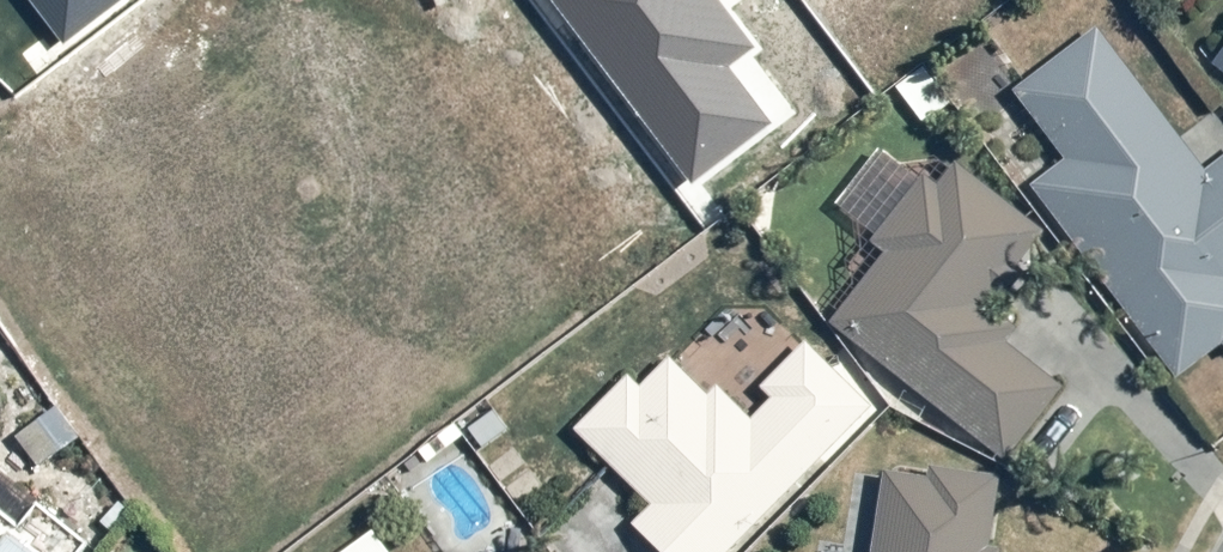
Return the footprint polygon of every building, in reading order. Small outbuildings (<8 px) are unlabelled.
[(63,43),(120,0),(30,0),(63,43)] [(726,64),(753,44),(719,0),(551,0),(690,182),(770,122),(726,64)] [(1204,170),(1099,30),(1015,92),(1065,159),(1033,183),(1177,377),(1222,342),(1222,156),(1204,170)] [(1064,384),(1007,340),(1019,325),(993,305),(1049,232),(959,163),(941,186),(926,175),(876,239),(891,251),(834,324),(1006,458),(1064,384)] [(577,429),(654,504),(635,524),(663,551),(730,551),(873,405),(808,342),(763,388),(774,398),(753,419),(718,384),(708,394),(669,356),(641,385),(630,374),(577,429)] [(885,468),(872,551),(1001,551),(1002,547),(990,545),(1001,475),(932,464),(930,475),(885,468)] [(14,540),(5,551),(29,551),(14,540)]
